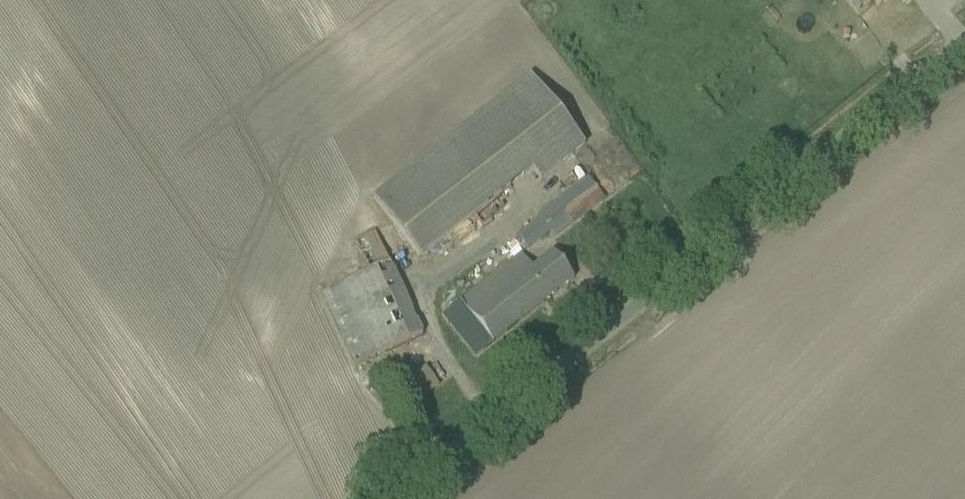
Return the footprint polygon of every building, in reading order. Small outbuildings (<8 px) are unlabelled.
[(531,76),(374,199),(419,257),(532,169),(541,180),(585,145),(531,76)] [(605,200),(588,178),(537,216),(541,219),(517,238),(527,249),(550,231),(556,238),(605,200)] [(322,294),(355,366),(422,334),(374,232),(355,241),(370,271),(322,294)] [(522,251),(444,314),(477,356),(574,279),(553,252),(535,267),(522,251)] [(412,380),(403,386),(415,403),(440,385),(428,368),(424,371),(412,380)]
